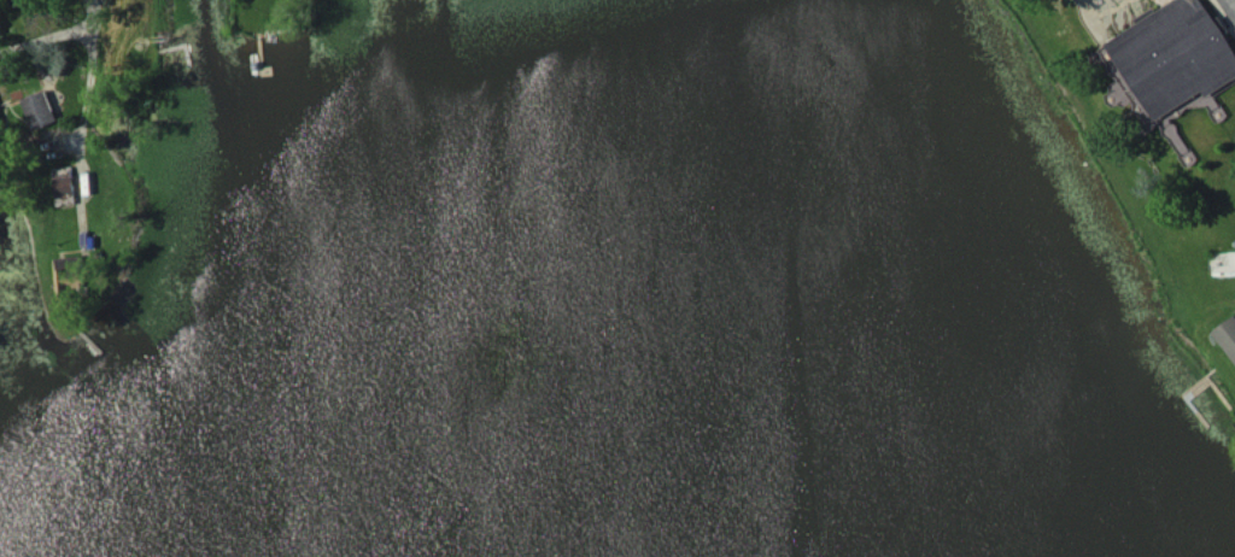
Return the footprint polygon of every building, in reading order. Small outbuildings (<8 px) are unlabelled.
[(1101,50),(1102,62),(1110,61),(1123,80),(1125,99),(1132,94),(1133,101),(1151,128),(1203,93),(1218,91),(1234,80),(1234,44),(1206,0),(1176,0),(1101,50)] [(22,99),(34,130),(61,120),(50,89),(22,99)] [(56,199),(75,199),(74,166),(54,167),(56,199)] [(1214,331),(1234,360),(1234,316),(1214,331)]
